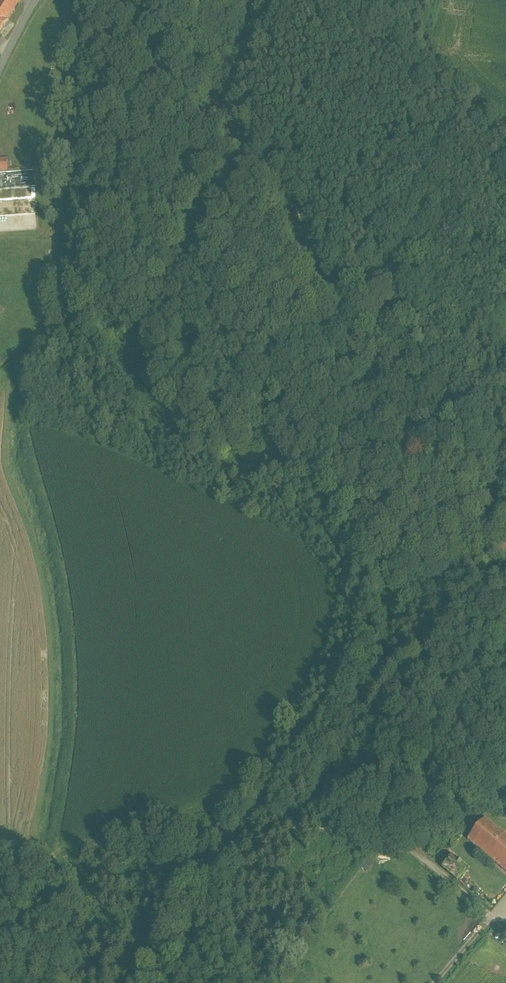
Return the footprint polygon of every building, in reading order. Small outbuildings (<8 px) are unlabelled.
[(0,46),(27,7),(18,0),(1,0),(0,2),(0,45),(0,46)] [(488,812),(468,834),(505,869),(505,829),(488,812)] [(361,868),(368,872),(374,863),(367,858),(361,868)]
